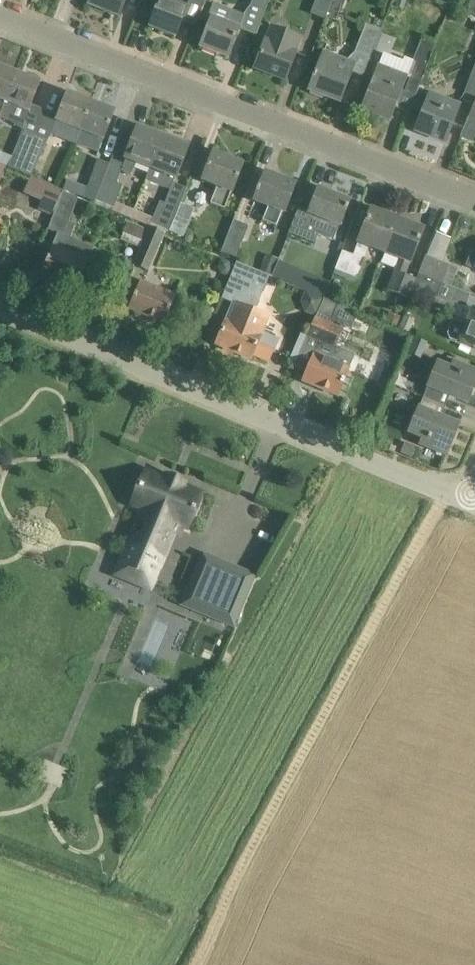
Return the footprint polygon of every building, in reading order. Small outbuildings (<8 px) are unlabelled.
[(125,0),(91,0),(89,5),(119,17),(125,0)] [(156,9),(149,28),(175,38),(181,21),(182,19),(187,8),(172,2),(173,0),(159,0),(156,9)] [(269,0),(254,0),(251,6),(264,12),(269,0)] [(311,14),(324,19),(332,1),(332,0),(316,0),(311,14)] [(396,7),(404,10),(407,0),(398,0),(396,7)] [(228,58),(235,40),(244,16),(231,11),(226,24),(211,19),(200,47),(228,58)] [(370,58),(381,30),(367,23),(356,53),(370,58)] [(299,40),(268,28),(263,42),(265,43),(255,69),(285,80),(295,54),(294,53),(299,40)] [(405,92),(415,96),(436,44),(423,38),(413,61),(417,62),(405,92)] [(361,110),(389,121),(412,62),(403,58),(401,61),(383,54),(361,110)] [(340,102),(347,83),(353,65),(342,61),(339,67),(320,60),(309,90),(340,102)] [(474,97),(474,66),(464,93),(474,97)] [(17,74),(0,67),(0,114),(1,114),(17,74)] [(32,101),(40,83),(17,74),(1,114),(0,116),(0,117),(8,120),(13,106),(29,111),(32,101)] [(79,131),(91,102),(67,93),(59,112),(55,122),(79,131)] [(445,143),(452,124),(459,107),(443,101),(440,108),(425,102),(415,131),(445,143)] [(100,148),(107,130),(114,111),(91,102),(79,131),(76,139),(100,148)] [(150,170),(162,138),(137,128),(130,147),(125,160),(125,161),(121,172),(130,176),(135,164),(150,170)] [(21,173),(35,136),(24,132),(9,169),(21,173)] [(31,177),(36,164),(45,140),(35,136),(21,173),(31,177)] [(175,179),(180,166),(187,148),(162,138),(150,170),(151,170),(147,180),(160,186),(159,187),(170,191),(174,179),(175,179)] [(231,193),(235,184),(242,165),(213,153),(202,182),(216,187),(209,205),(223,210),(230,193),(231,193)] [(100,188),(104,178),(109,164),(98,160),(89,184),(100,188)] [(284,214),(287,204),(295,186),(264,174),(258,189),(253,202),(267,208),(262,222),(275,227),(281,212),(284,214)] [(123,186),(117,183),(104,178),(100,188),(94,204),(113,212),(123,186)] [(51,217),(62,191),(49,185),(38,211),(51,217)] [(339,227),(342,221),(349,202),(318,190),(309,212),(299,208),(289,231),(314,241),(317,233),(333,240),(338,227),(339,227)] [(78,199),(63,192),(48,230),(57,233),(41,273),(77,287),(93,248),(70,238),(75,225),(69,223),(78,199)] [(177,210),(176,210),(160,203),(150,226),(165,233),(166,230),(169,231),(177,210)] [(184,237),(195,210),(179,204),(176,210),(177,210),(169,231),(184,237)] [(383,256),(396,220),(370,210),(357,245),(383,256)] [(405,276),(415,249),(423,230),(396,220),(383,256),(398,262),(387,290),(408,298),(415,280),(405,276)] [(143,242),(148,230),(129,221),(123,235),(143,242)] [(150,273),(165,233),(150,226),(148,230),(143,242),(144,243),(134,266),(150,273)] [(237,258),(246,236),(231,230),(222,252),(237,258)] [(459,259),(467,236),(453,231),(445,255),(459,259)] [(365,260),(353,255),(343,252),(335,271),(357,279),(365,260)] [(451,285),(457,269),(425,257),(418,274),(439,283),(440,281),(451,285)] [(268,318),(255,313),(269,277),(237,263),(222,299),(236,305),(230,319),(227,318),(215,345),(251,360),(257,346),(273,353),(279,339),(262,332),(268,318)] [(305,291),(323,298),(329,284),(279,263),(273,278),(305,291)] [(439,283),(418,274),(412,290),(433,298),(439,283)] [(164,324),(172,305),(175,297),(140,281),(128,309),(164,324)] [(317,315),(315,319),(329,325),(331,322),(338,304),(336,303),(325,299),(323,298),(317,315)] [(352,330),(359,314),(338,305),(331,321),(352,330)] [(458,308),(454,319),(447,334),(449,339),(456,342),(460,340),(474,346),(474,311),(473,310),(472,313),(458,308)] [(401,317),(390,313),(386,323),(397,328),(401,317)] [(415,319),(404,315),(398,329),(409,334),(415,319)] [(302,381),(338,396),(355,355),(336,347),(343,331),(329,325),(315,319),(314,319),(294,367),(306,372),(302,381)] [(461,366),(453,363),(451,369),(437,363),(423,398),(445,407),(450,396),(467,403),(474,384),(474,372),(461,366)] [(441,418),(445,407),(423,398),(409,432),(423,438),(420,444),(446,455),(458,425),(441,418)] [(129,545),(117,575),(149,588),(159,563),(161,558),(162,558),(176,524),(188,528),(200,499),(202,495),(184,488),(186,483),(165,474),(163,479),(145,472),(131,505),(140,508),(142,509),(139,516),(128,544),(129,545)] [(192,578),(181,606),(234,628),(248,594),(228,586),(226,592),(192,578)]
